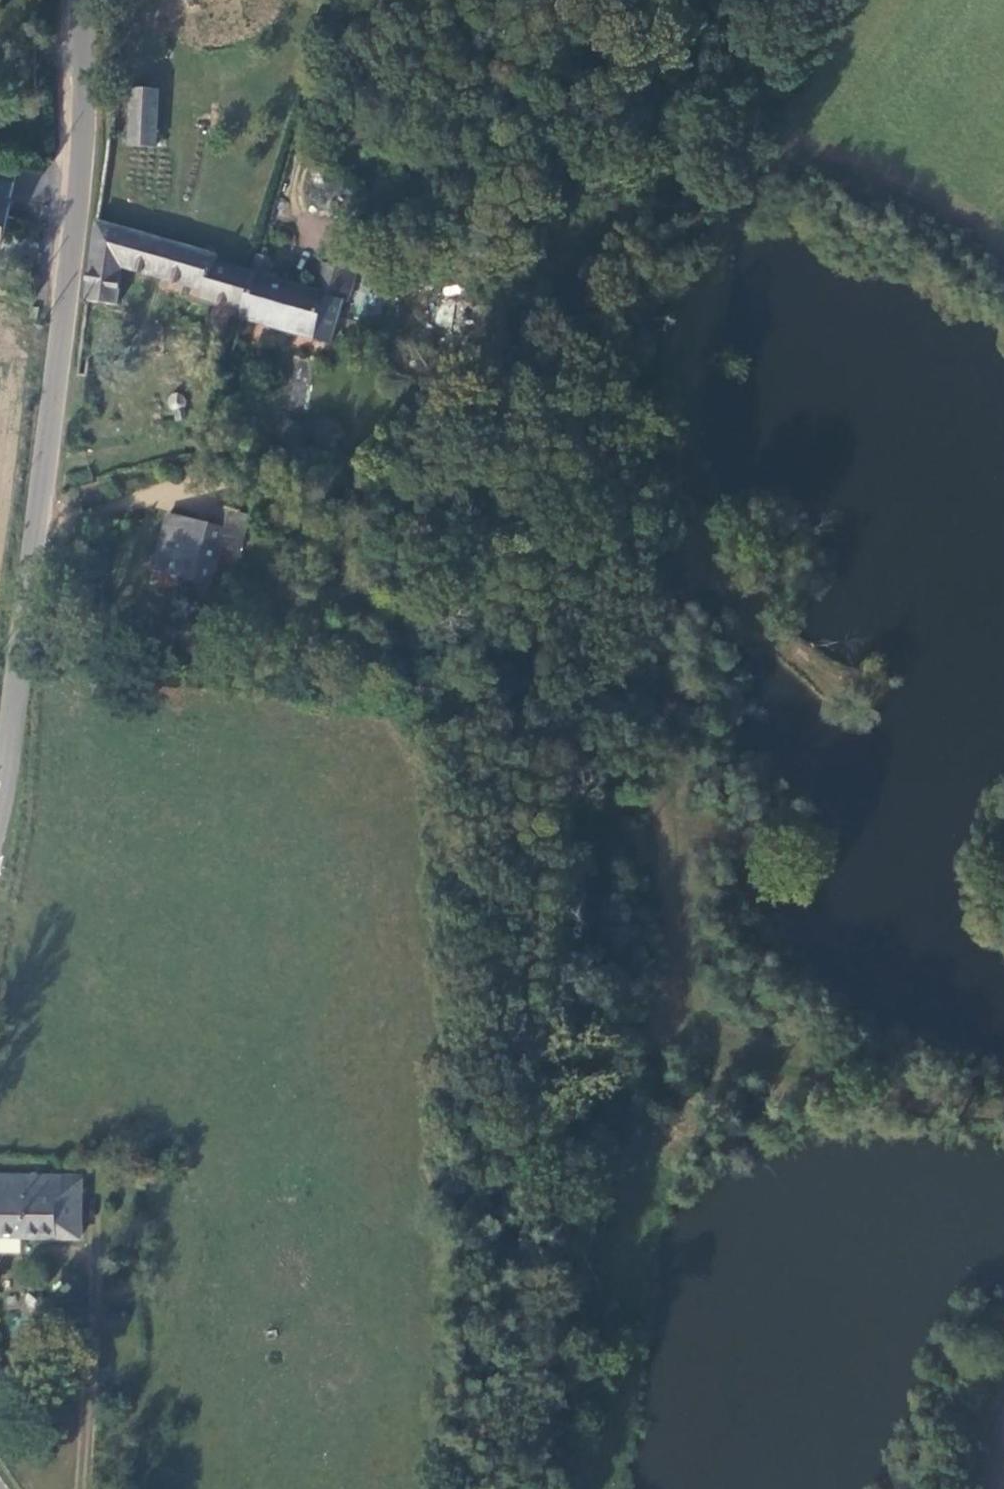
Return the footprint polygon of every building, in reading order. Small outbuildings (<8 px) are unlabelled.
[(126,145),(157,146),(160,87),(128,86),(126,145)] [(0,200),(0,245),(3,245),(12,202),(0,200)] [(204,302),(243,314),(256,275),(217,262),(219,257),(98,223),(88,301),(118,305),(124,269),(206,293),(204,302)] [(253,326),(334,347),(345,301),(351,303),(359,274),(317,261),(307,289),(256,275),(243,314),(253,326)] [(175,517),(158,574),(219,587),(230,549),(245,549),(254,515),(229,509),(222,528),(175,517)] [(0,1189),(0,1247),(83,1252),(87,1195),(0,1189)] [(34,1320),(36,1323),(39,1324),(42,1324),(46,1322),(49,1319),(49,1315),(46,1311),(42,1309),(38,1311),(34,1314),(34,1320)]
